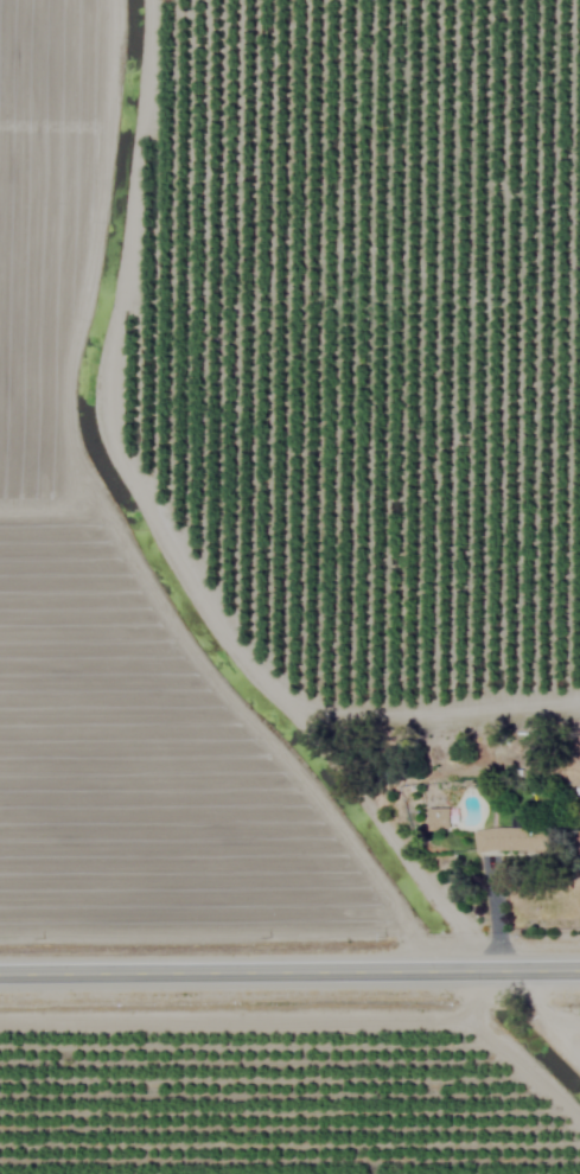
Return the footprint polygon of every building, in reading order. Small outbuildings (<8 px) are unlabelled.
[(445,807),(423,807),(424,830),(445,830),(445,807)] [(470,829),(471,852),(524,851),(523,827),(470,829)]
